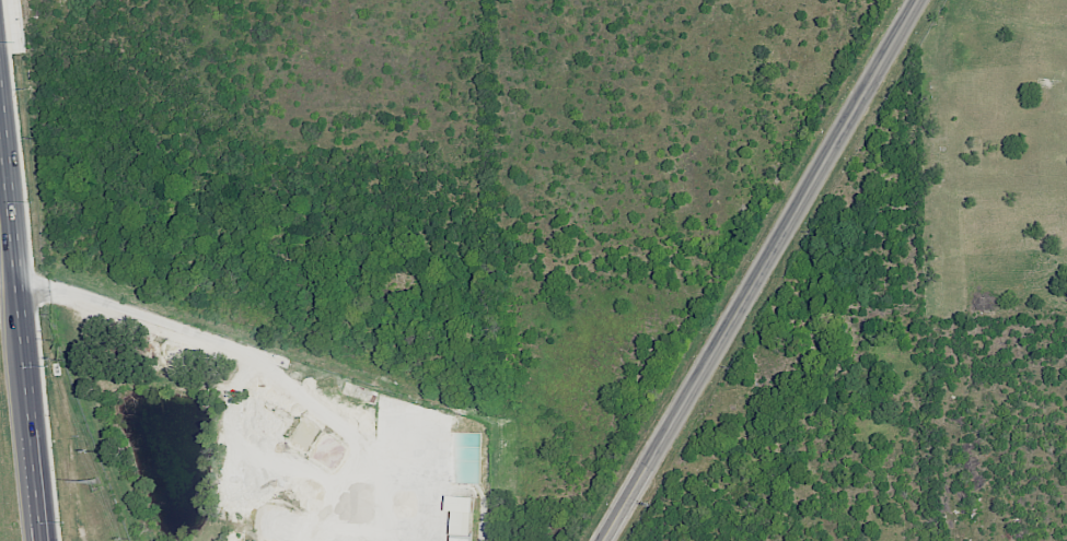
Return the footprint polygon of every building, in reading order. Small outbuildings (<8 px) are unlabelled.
[(472,497),(445,496),(444,529),(451,529),(450,540),(471,540),(472,497)]
